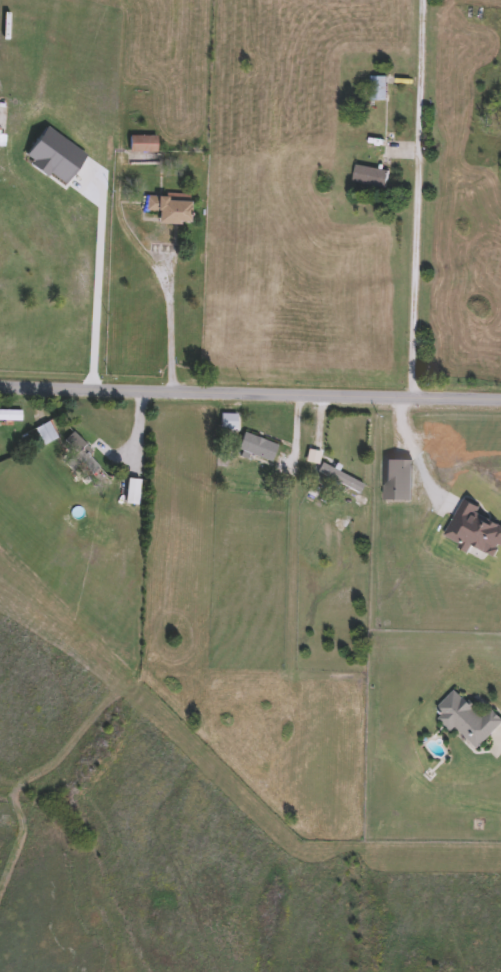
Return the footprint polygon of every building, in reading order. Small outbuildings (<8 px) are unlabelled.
[(369,102),(369,77),(385,77),(385,102),(369,102)] [(155,136),(155,153),(127,153),(127,136),(155,136)] [(384,189),(351,184),(354,166),(387,172),(384,189)] [(143,195),(187,195),(187,226),(154,225),(155,214),(143,214),(143,195)] [(20,420),(0,420),(0,410),(20,410),(20,420)] [(42,446),(33,429),(46,421),(56,438),(42,446)] [(235,449),(242,431),(277,446),(270,464),(235,449)] [(72,434),(99,466),(82,480),(61,455),(68,449),(62,442),(72,434)] [(315,471),(320,462),(361,485),(356,494),(315,471)] [(489,709),(500,720),(500,722),(475,749),(454,728),(451,731),(431,712),(453,690),(482,717),(489,709)]
